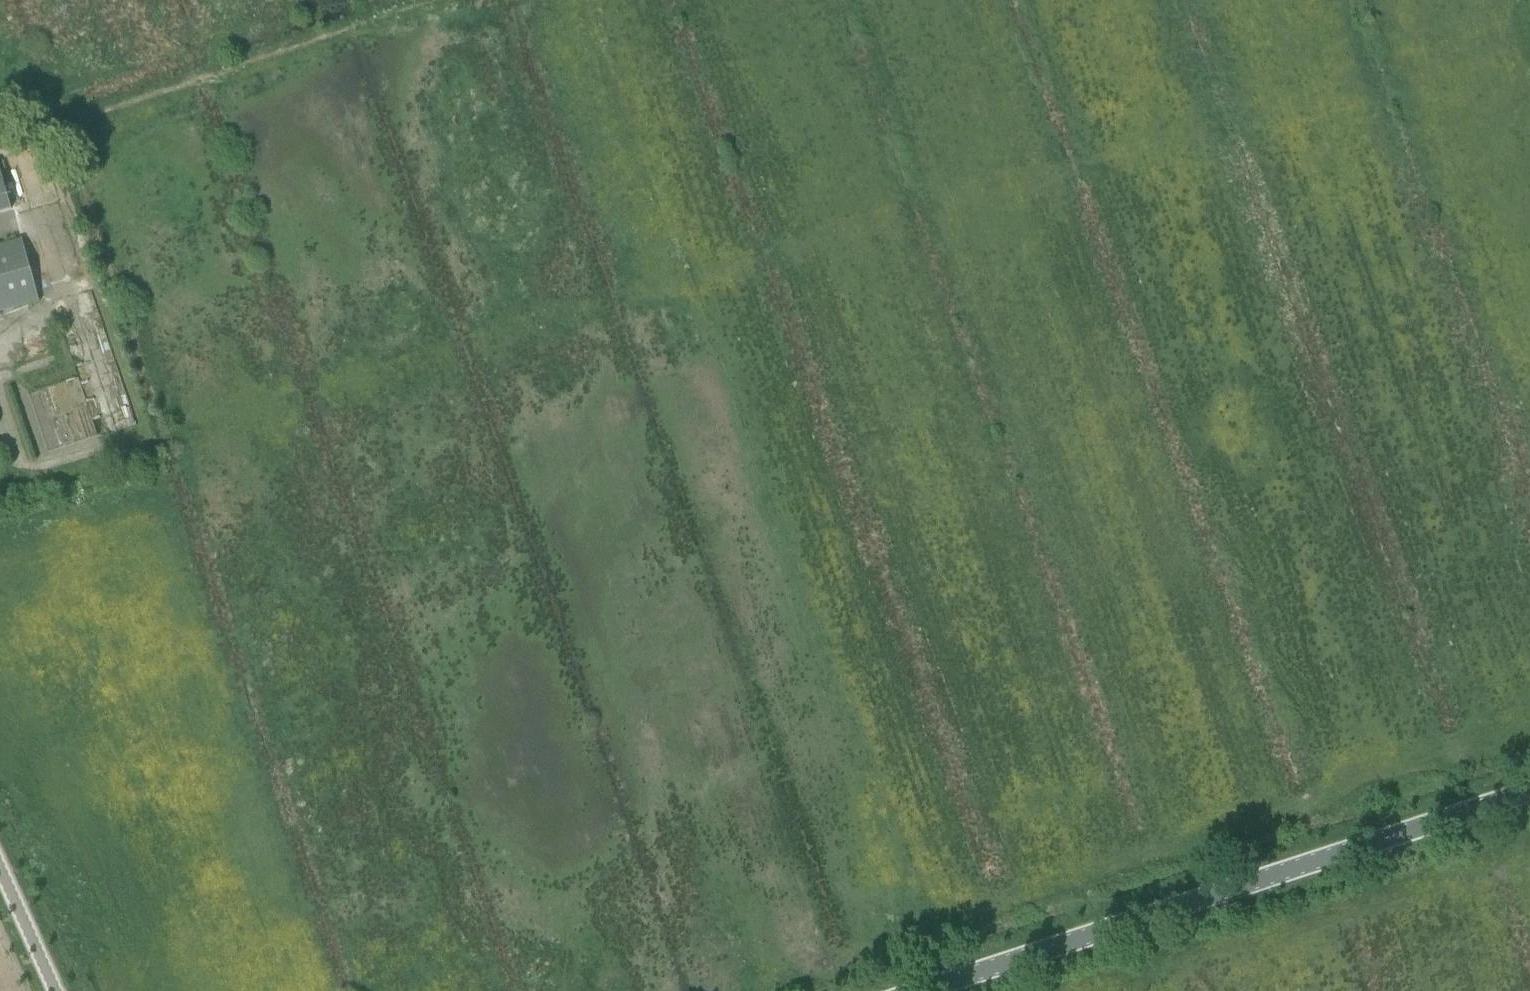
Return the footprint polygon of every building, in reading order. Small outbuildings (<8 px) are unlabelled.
[(10,210),(0,173),(0,213),(10,210)] [(40,300),(22,239),(0,245),(0,311),(40,300)] [(41,389),(63,445),(91,434),(68,378),(41,389)]
